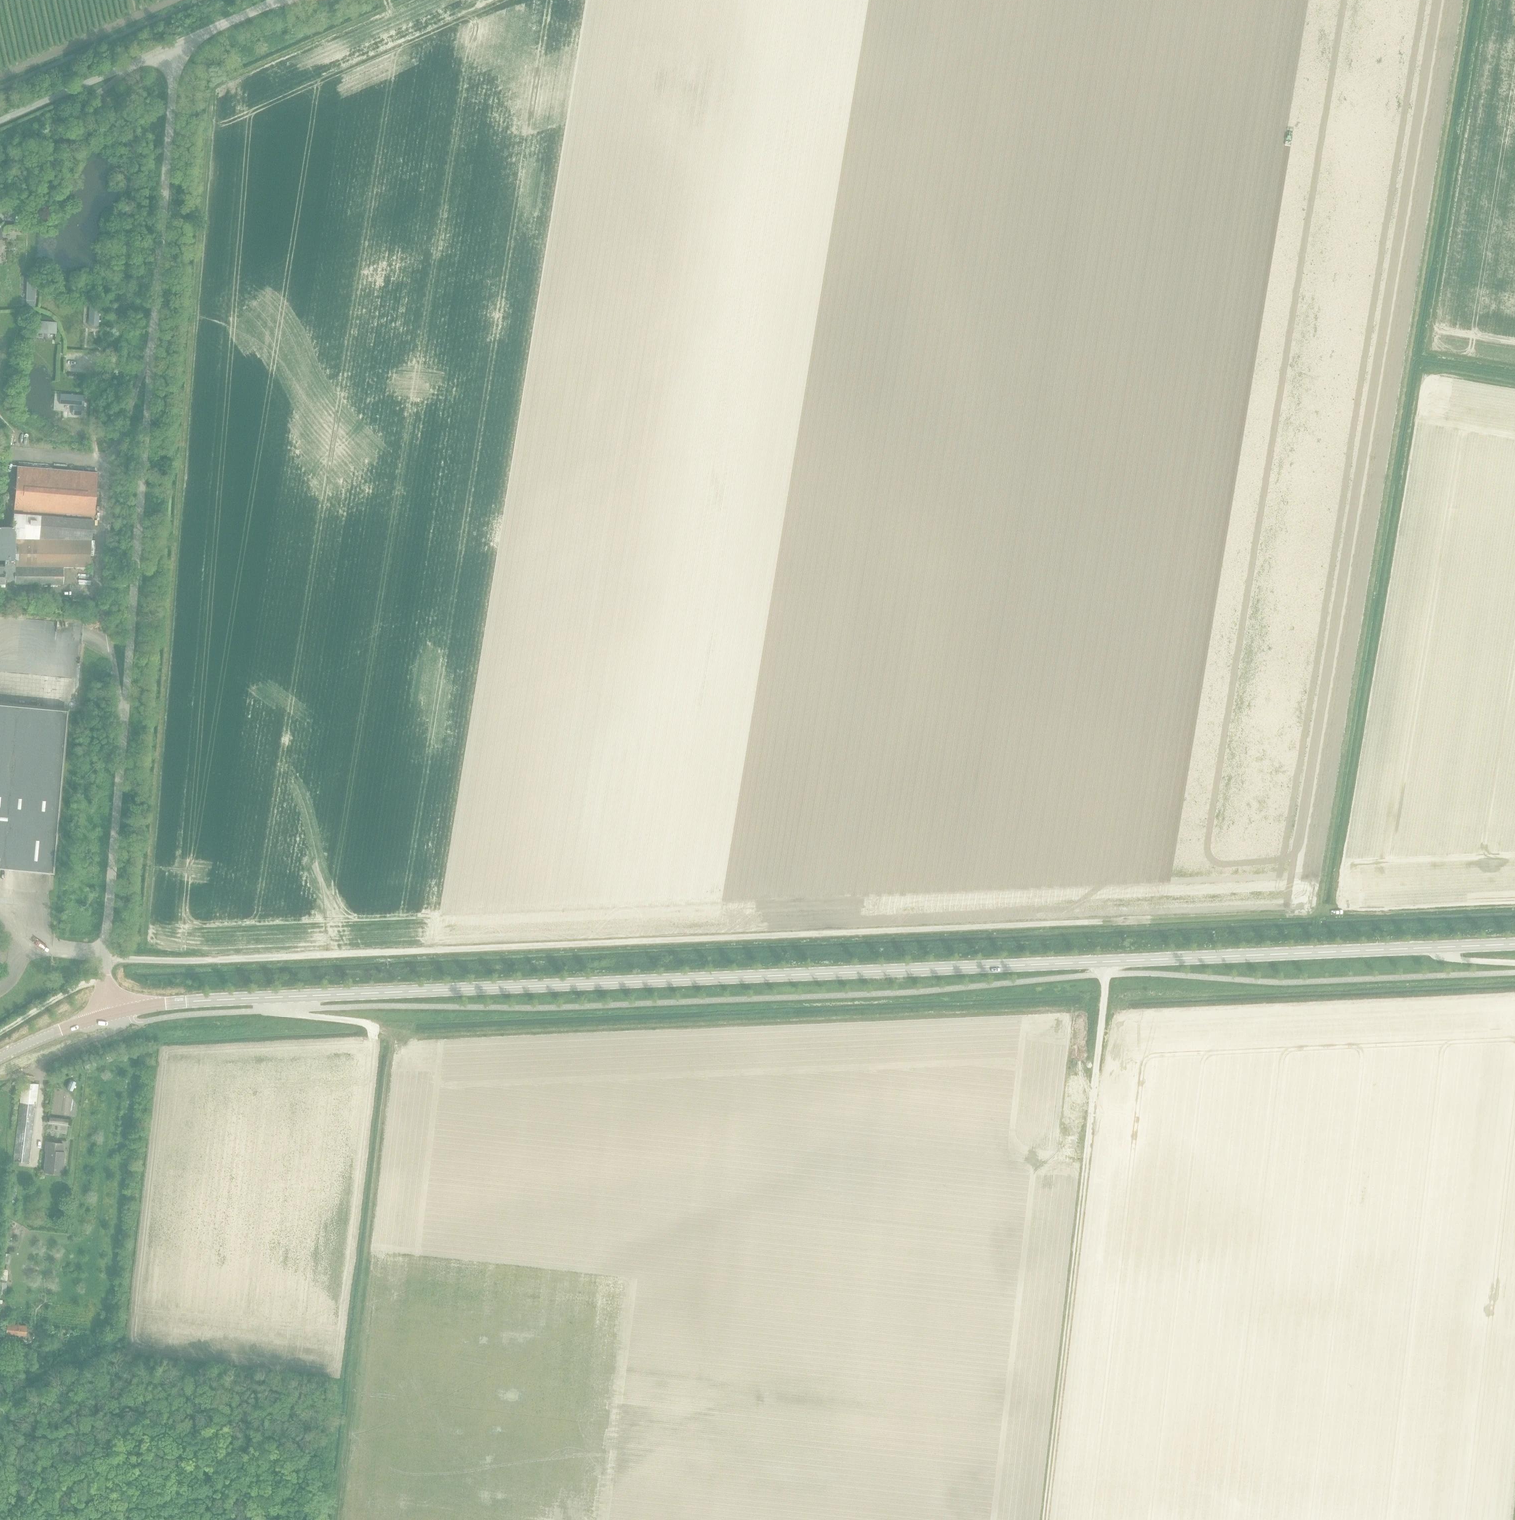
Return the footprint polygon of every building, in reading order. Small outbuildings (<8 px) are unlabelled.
[(90,300),(88,324),(94,325),(98,325),(100,301),(96,301),(90,300)] [(35,321),(35,331),(55,332),(56,323),(35,321)] [(15,539),(91,539),(97,472),(17,466),(12,527),(15,527),(15,539)] [(13,560),(13,568),(62,568),(89,568),(91,540),(12,540),(13,560)] [(5,583),(5,579),(13,579),(13,568),(13,560),(4,560),(4,564),(0,564),(0,583),(5,583)] [(13,579),(13,583),(62,584),(62,568),(13,568),(13,579)] [(66,710),(0,704),(0,867),(52,871),(66,710)] [(70,1079),(66,1088),(72,1091),(76,1082),(70,1079)] [(38,1083),(23,1081),(14,1160),(30,1162),(38,1083)] [(67,1125),(68,1119),(49,1117),(48,1122),(67,1125)] [(46,1141),(45,1150),(46,1150),(44,1172),(62,1174),(64,1152),(62,1152),(63,1143),(46,1141)] [(1,1252),(0,1262),(9,1263),(10,1254),(1,1252)] [(8,1265),(0,1264),(0,1299),(1,1294),(5,1294),(8,1265)] [(18,1324),(7,1323),(6,1334),(17,1335),(18,1324)]
